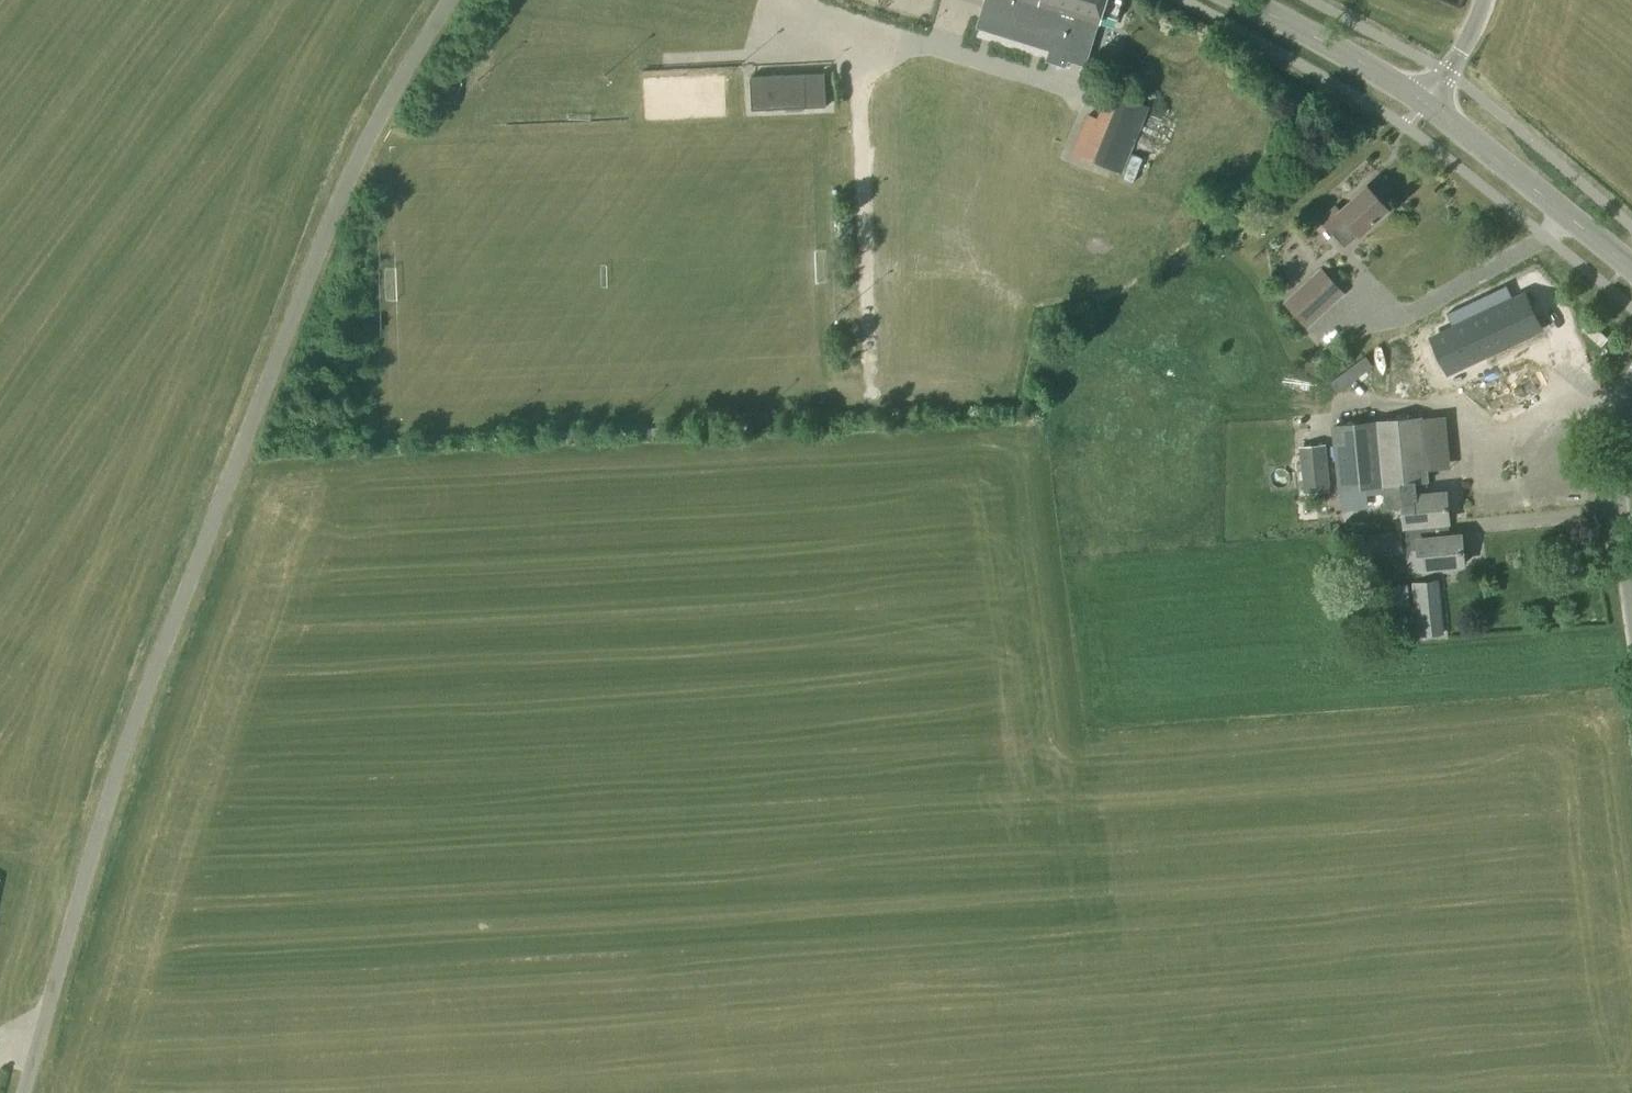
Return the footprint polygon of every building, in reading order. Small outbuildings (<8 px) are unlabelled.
[(1001,17),(1016,22),(1017,19),(1059,32),(1049,63),(1065,68),(1067,60),(1084,66),(1098,23),(1100,23),(1102,16),(1117,21),(1124,0),(1007,0),(1001,17)] [(805,75),(750,77),(752,110),(806,108),(826,107),(824,74),(805,75)] [(1123,174),(1149,107),(1149,106),(1109,90),(1097,118),(1088,114),(1072,154),(1123,174)] [(1361,235),(1389,210),(1367,186),(1338,212),(1335,208),(1322,221),(1344,246),(1359,233),(1361,235)] [(1307,329),(1346,294),(1321,267),(1284,302),(1307,329)] [(1528,297),(1435,339),(1450,371),(1485,355),(1482,348),(1539,322),(1528,297)] [(1428,495),(1427,482),(1428,482),(1427,471),(1451,470),(1446,416),(1376,422),(1332,426),(1338,492),(1383,487),(1385,509),(1403,508),(1405,527),(1434,524),(1448,523),(1446,493),(1428,495)] [(1303,494),(1331,492),(1326,444),(1298,447),(1303,494)] [(1434,524),(1405,527),(1407,551),(1418,550),(1419,569),(1463,564),(1460,534),(1436,536),(1434,524)] [(1369,555),(1401,552),(1398,531),(1367,534),(1369,555)] [(1417,638),(1444,635),(1439,581),(1412,583),(1417,638)]
